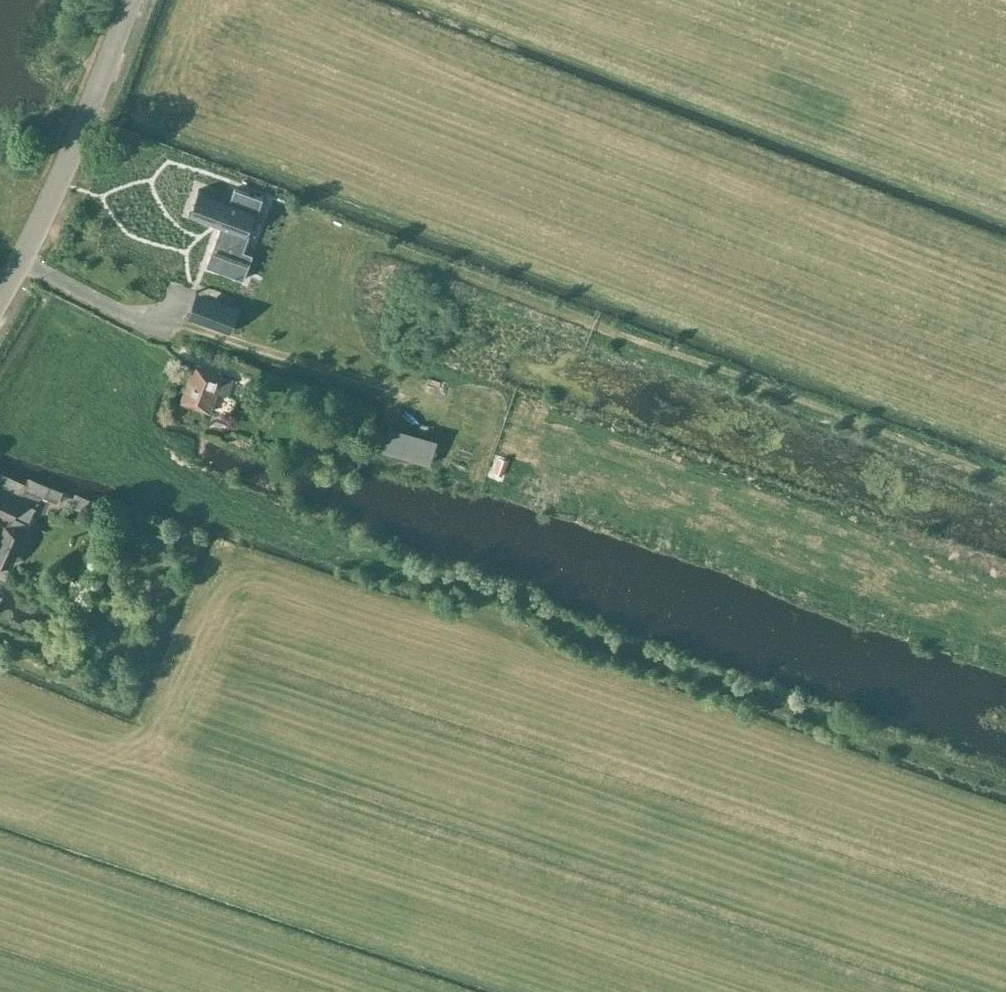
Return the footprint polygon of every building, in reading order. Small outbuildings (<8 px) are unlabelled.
[(230,201),(198,189),(189,212),(221,224),(206,265),(230,273),(258,196),(235,187),(230,201)] [(231,331),(240,307),(216,298),(207,322),(231,331)] [(223,372),(194,362),(180,401),(210,411),(217,392),(228,396),(234,379),(222,375),(223,372)] [(0,472),(0,512),(13,518),(9,526),(6,525),(0,538),(0,545),(16,551),(24,534),(22,533),(26,522),(27,522),(39,494),(56,502),(61,491),(27,476),(24,482),(1,471),(0,472)] [(0,545),(0,559),(10,564),(16,551),(0,545)]
